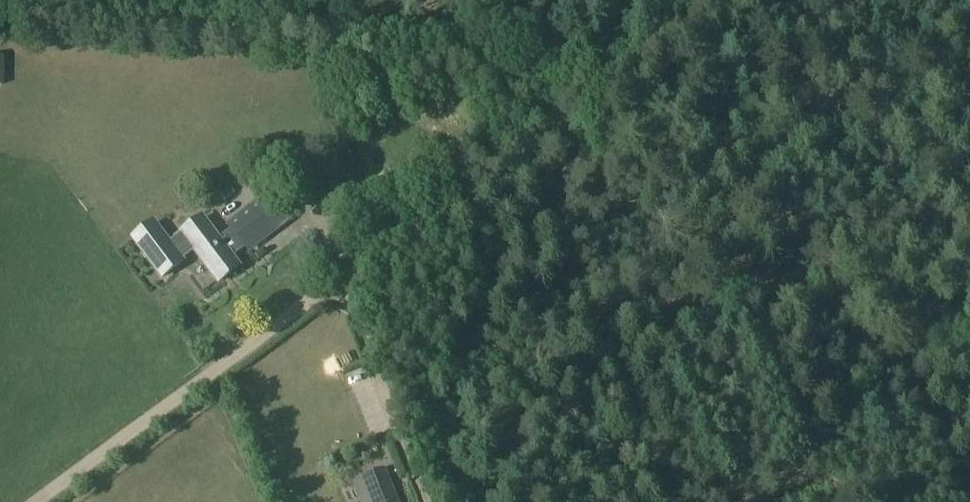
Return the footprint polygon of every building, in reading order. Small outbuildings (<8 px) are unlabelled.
[(230,230),(219,238),(203,216),(181,233),(182,234),(170,243),(154,222),(132,238),(162,278),(183,262),(181,259),(194,249),(221,285),(242,269),(233,257),(244,248),(248,253),(290,221),(267,190),(225,223),(230,230)] [(340,387),(366,449),(386,440),(360,378),(340,387)] [(385,469),(353,481),(362,501),(398,501),(385,469)]
